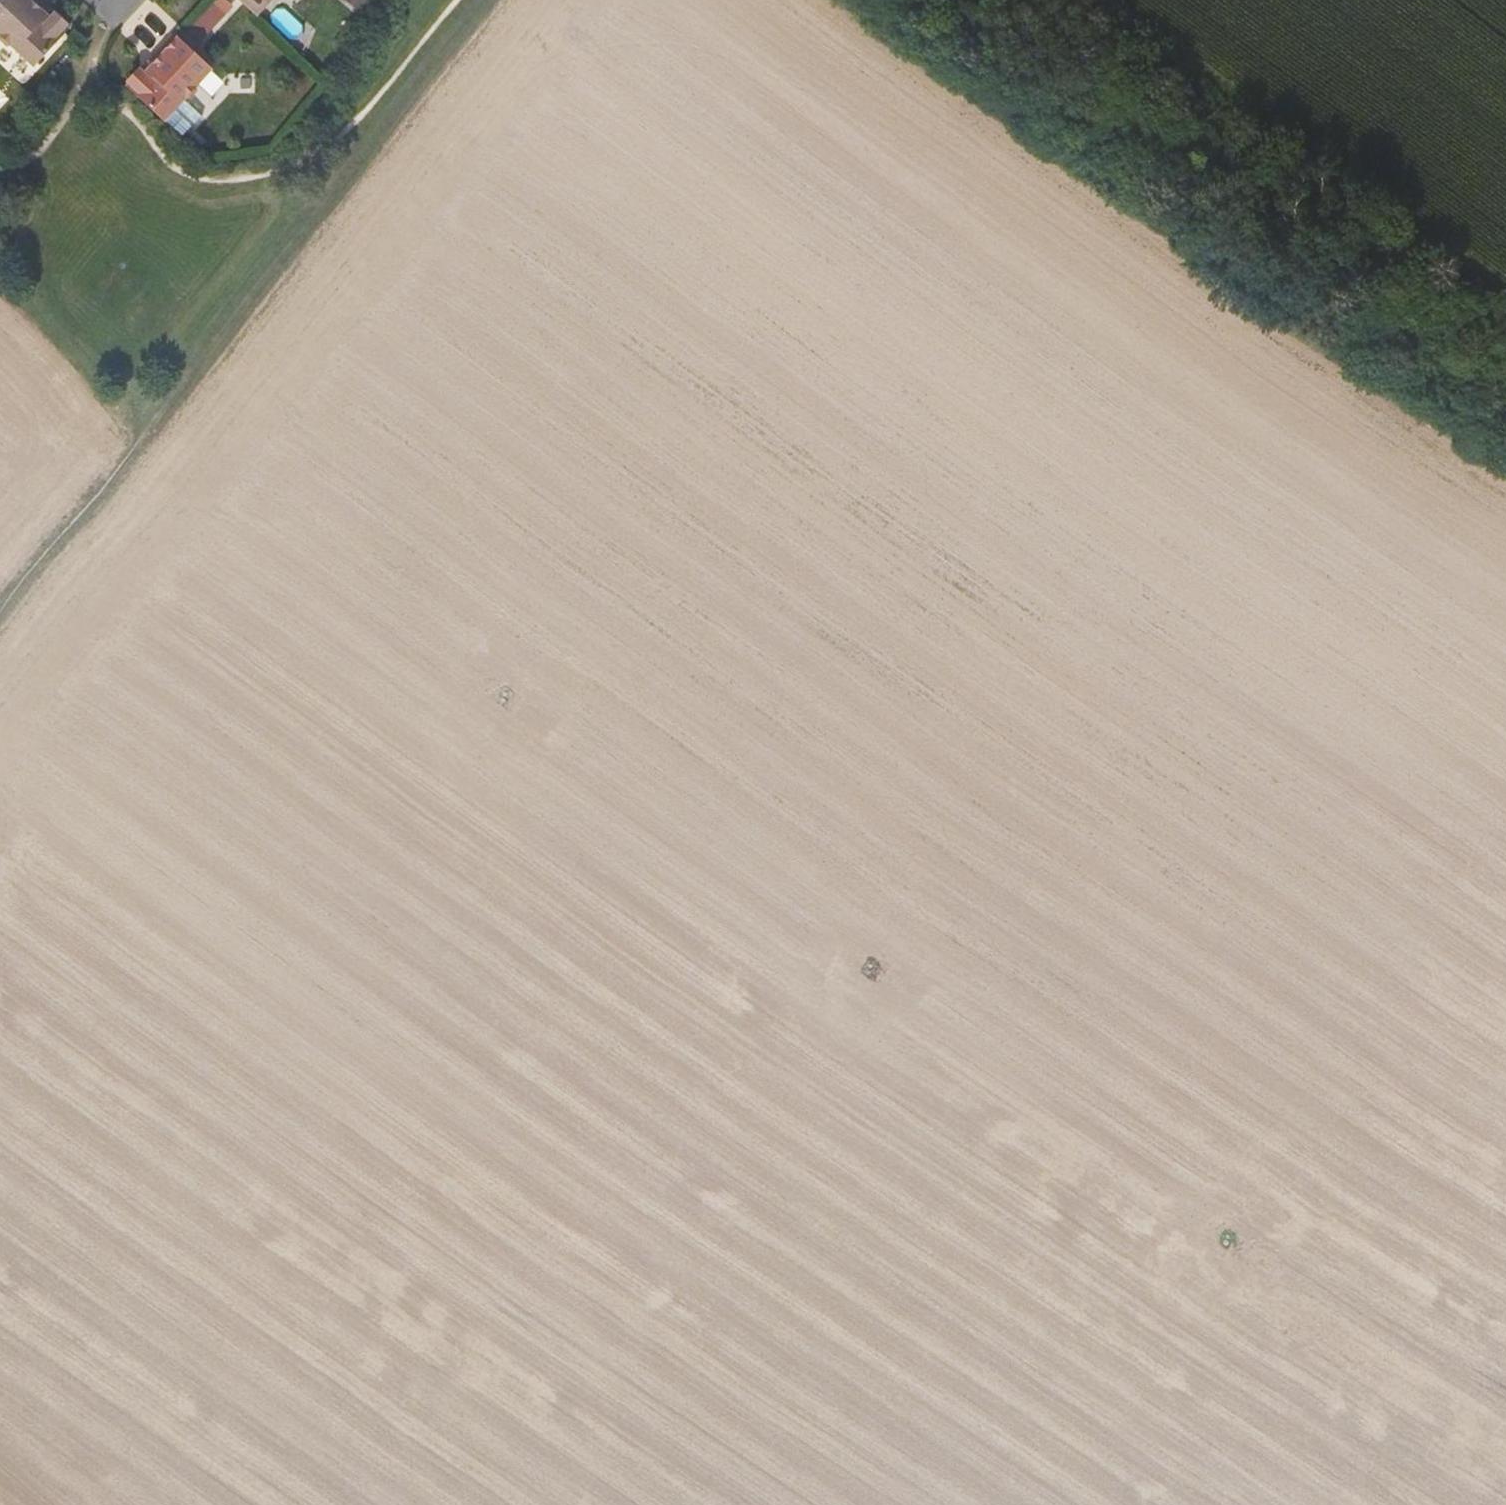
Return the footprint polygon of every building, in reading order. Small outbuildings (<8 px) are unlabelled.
[(21,66),(55,29),(51,26),(52,25),(40,14),(39,15),(36,12),(32,16),(26,10),(30,7),(23,0),(0,0),(0,46),(21,66)] [(202,42),(230,13),(216,0),(208,0),(184,26),(202,42)] [(261,28),(284,3),(285,4),(289,0),(231,0),(261,28)] [(117,79),(118,80),(115,84),(151,118),(172,95),(178,96),(183,90),(185,82),(200,65),(163,31),(138,59),(141,62),(136,68),(132,65),(129,68),(127,67),(117,79)]
